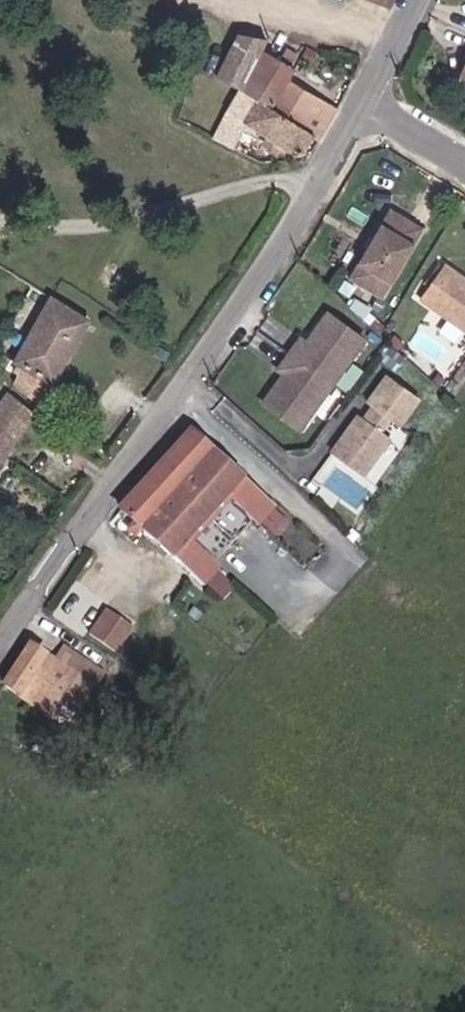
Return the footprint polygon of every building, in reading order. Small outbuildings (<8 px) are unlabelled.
[(253,84),(275,45),(279,39),(254,35),(237,73),(253,84)] [(286,106),(303,78),(310,67),(275,45),(253,84),(286,106)] [(332,137),(349,108),(303,78),(286,106),(330,136),(332,137)] [(330,136),(286,106),(253,84),(227,131),(250,144),(262,126),(311,157),(320,151),(330,136)] [(367,288),(401,306),(441,233),(407,215),(391,246),(395,248),(388,262),(383,259),(367,288)] [(463,272),(440,306),(464,322),(464,273),(463,272)] [(19,391),(46,410),(105,324),(68,300),(21,371),(29,376),(19,391)] [(280,406),(315,434),(384,348),(348,320),(326,348),(320,344),(296,374),(302,378),(280,406)] [(415,435),(436,408),(406,384),(385,411),(395,418),(385,430),(376,423),(347,459),(377,483),(406,447),(397,439),(406,428),(415,435)] [(38,422),(10,403),(0,418),(0,477),(38,422)] [(207,436),(140,513),(154,525),(161,532),(191,558),(220,584),(223,586),(237,569),(219,553),(222,550),(236,563),(271,521),(256,508),(258,505),(278,521),(292,504),(207,436)] [(147,533),(154,539),(161,532),(154,526),(147,533)] [(150,631),(135,620),(117,645),(132,656),(150,631)] [(61,712),(73,696),(92,706),(115,674),(93,658),(84,671),(68,659),(46,643),(18,681),(61,712)] [(84,671),(93,658),(78,646),(68,659),(84,671)]
